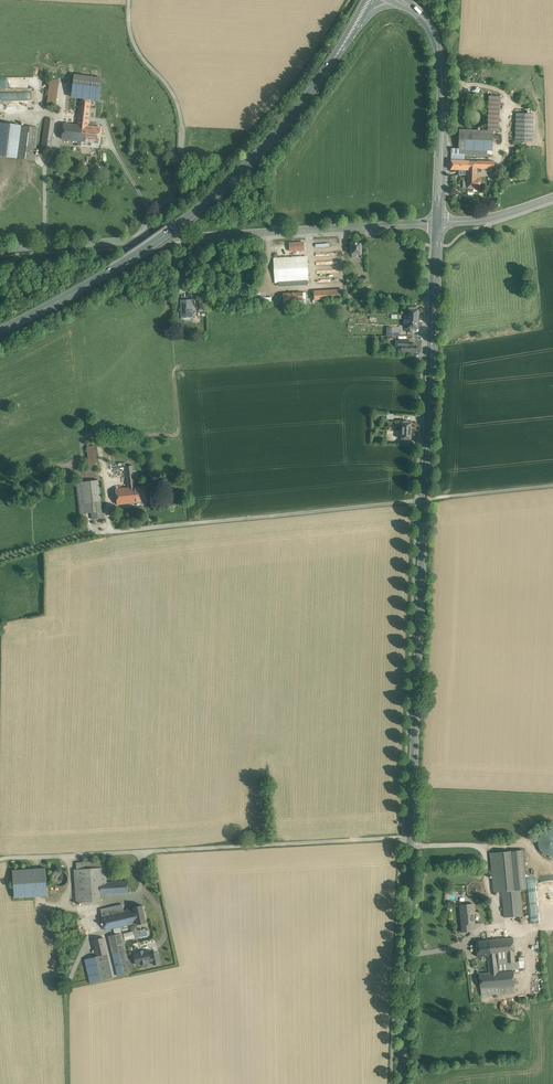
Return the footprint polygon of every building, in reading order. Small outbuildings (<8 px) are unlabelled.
[(102,79),(75,75),(72,97),(91,99),(99,100),(102,79)] [(58,80),(51,79),(47,106),(54,107),(58,80)] [(501,96),(489,96),(488,130),(499,131),(501,96)] [(91,99),(81,98),(78,125),(88,126),(91,99)] [(484,122),(484,119),(484,115),(482,113),(479,111),(476,110),(472,111),(470,113),(468,116),(467,119),(468,122),(470,125),(472,127),(476,127),(479,127),(482,125),(484,122)] [(533,114),(516,114),(515,141),(532,142),(533,114)] [(55,120),(45,119),(43,135),(52,136),(55,120)] [(0,123),(0,156),(16,158),(21,126),(0,123)] [(78,125),(64,123),(62,139),(86,142),(88,126),(78,125)] [(88,126),(86,142),(99,143),(101,127),(99,127),(100,124),(99,124),(97,123),(96,124),(95,127),(88,126)] [(39,128),(21,126),(16,158),(34,160),(39,128)] [(493,131),(460,130),(459,149),(487,150),(492,150),(492,142),(493,135),(493,131)] [(52,136),(43,135),(41,148),(51,149),(52,136)] [(457,161),(451,160),(451,169),(460,170),(468,170),(468,167),(468,161),(457,161)] [(477,167),(468,167),(468,170),(468,174),(467,188),(479,188),(480,179),(476,179),(477,167)] [(303,242),(289,243),(289,251),(304,250),(303,242)] [(361,242),(351,243),(352,254),(352,257),(357,257),(357,255),(361,255),(361,242)] [(307,256),(293,257),(293,256),(287,256),(287,258),(274,258),(275,283),(308,281),(307,256)] [(344,290),(314,292),(314,299),(344,298),(344,290)] [(294,300),(303,300),(303,292),(283,294),(284,301),(287,301),(294,300)] [(193,300),(187,300),(186,300),(181,300),(181,317),(193,317),(193,300)] [(417,305),(407,305),(407,311),(408,311),(408,314),(408,316),(418,316),(418,310),(417,309),(417,305)] [(418,322),(404,322),(404,324),(408,324),(407,328),(408,328),(407,332),(412,332),(412,328),(418,329),(418,322)] [(409,344),(402,344),(402,347),(401,352),(416,353),(417,345),(409,344)] [(409,421),(403,421),(403,422),(402,422),(401,430),(411,431),(411,423),(409,422),(409,421)] [(411,431),(401,430),(401,439),(411,439),(411,431)] [(94,445),(87,446),(89,469),(96,468),(94,445)] [(128,487),(135,487),(134,479),(133,471),(131,452),(105,454),(107,469),(126,467),(128,487)] [(99,480),(76,483),(80,514),(92,512),(102,511),(99,480)] [(147,485),(135,487),(137,502),(148,501),(147,485)] [(128,487),(115,489),(117,504),(137,502),(135,487),(128,487)] [(102,511),(92,512),(92,519),(103,518),(102,511)] [(540,850),(543,853),(546,855),(549,855),(552,855),(552,831),(551,831),(548,831),(544,832),(542,834),(539,837),(538,840),(538,844),(539,847),(540,850)] [(522,850),(510,851),(514,890),(520,889),(526,889),(522,850)] [(510,851),(490,853),(494,892),(502,891),(514,890),(510,851)] [(105,861),(76,863),(76,869),(99,867),(106,867),(105,861)] [(99,867),(82,869),(85,902),(101,901),(101,899),(99,867)] [(128,881),(107,882),(106,867),(99,867),(101,899),(103,898),(103,894),(125,892),(125,893),(129,893),(128,892),(129,892),(128,881)] [(45,868),(13,870),(14,898),(47,896),(45,868)] [(76,869),(74,869),(76,906),(82,905),(81,902),(85,902),(82,869),(76,869)] [(67,881),(68,878),(67,875),(66,873),(63,871),(60,870),(57,871),(54,873),(53,875),(52,878),(53,881),(55,884),(57,886),(60,886),(63,886),(66,884),(67,881)] [(502,891),(505,917),(522,915),(520,889),(514,890),(502,891)] [(122,904),(101,909),(102,915),(124,910),(122,904)] [(462,924),(462,931),(470,931),(469,924),(475,923),(474,915),(473,915),(472,904),(462,905),(462,910),(461,910),(461,918),(463,917),(464,923),(462,924)] [(142,905),(133,907),(133,908),(126,910),(129,925),(137,923),(137,924),(146,922),(142,905)] [(102,915),(105,930),(114,928),(120,927),(129,925),(126,910),(124,910),(102,915)] [(131,973),(120,927),(114,928),(115,934),(108,936),(118,976),(131,973)] [(104,937),(92,940),(96,956),(107,954),(104,937)] [(513,938),(486,940),(488,955),(489,973),(501,972),(501,970),(525,968),(524,961),(515,961),(513,938)] [(486,940),(476,941),(477,956),(488,955),(486,940)] [(148,950),(143,951),(143,950),(139,951),(139,952),(134,953),(136,964),(141,963),(141,964),(146,963),(146,962),(153,960),(152,955),(149,956),(148,950)] [(96,956),(84,959),(90,983),(113,978),(107,954),(96,956)] [(479,974),(481,995),(515,992),(513,971),(501,972),(489,973),(479,974)]
